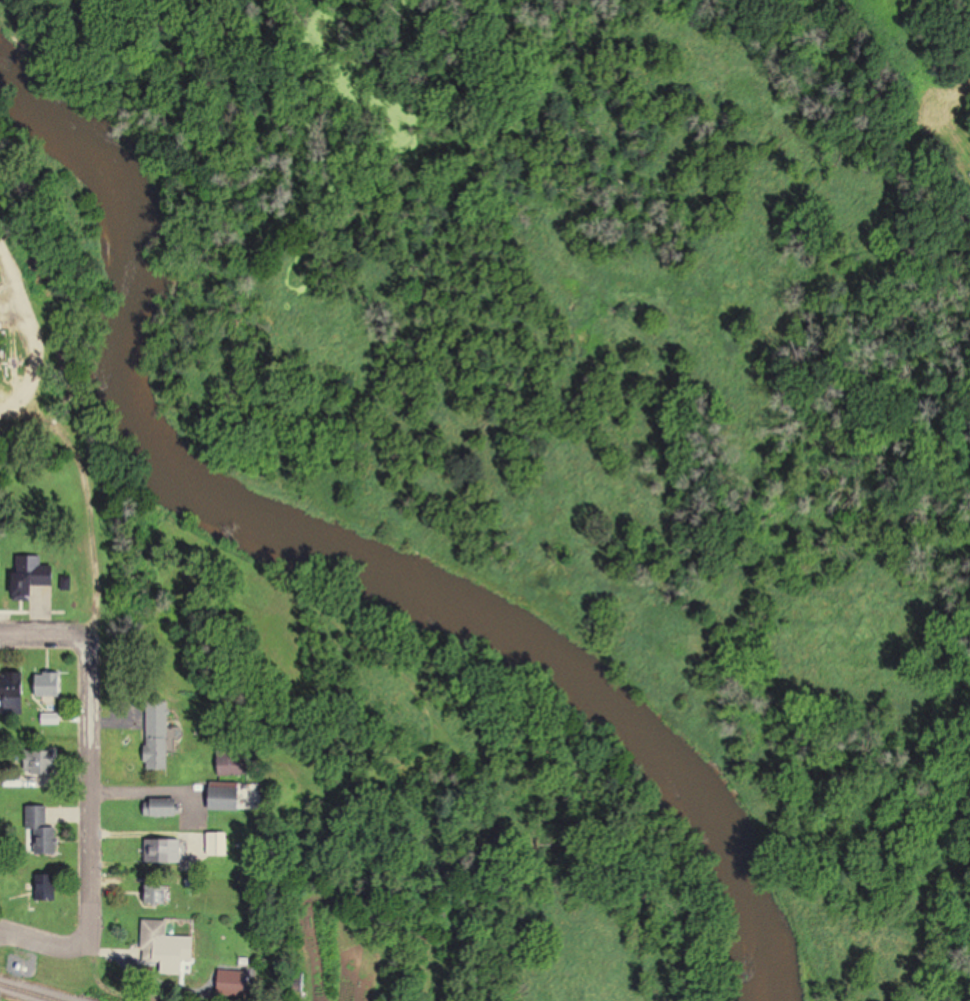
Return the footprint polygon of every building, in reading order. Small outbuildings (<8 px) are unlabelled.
[(18,555),(17,594),(33,595),(34,584),(55,585),(56,565),(44,565),(44,555),(18,555)] [(64,671),(37,671),(37,696),(64,696),(64,671)] [(167,770),(167,701),(147,701),(147,770),(167,770)] [(218,776),(242,776),(242,754),(218,754),(218,776)] [(210,786),(210,809),(243,809),(243,786),(210,786)] [(58,826),(48,826),(48,806),(28,806),(28,832),(36,832),(36,854),(58,854),(58,826)] [(228,855),(229,832),(209,832),(209,855),(228,855)] [(152,862),(183,862),(183,838),(152,838),(152,862)] [(57,874),(37,874),(37,900),(57,900),(57,874)] [(169,883),(144,883),(144,903),(169,903),(169,883)] [(168,920),(143,919),(142,961),(167,962),(168,920)]
